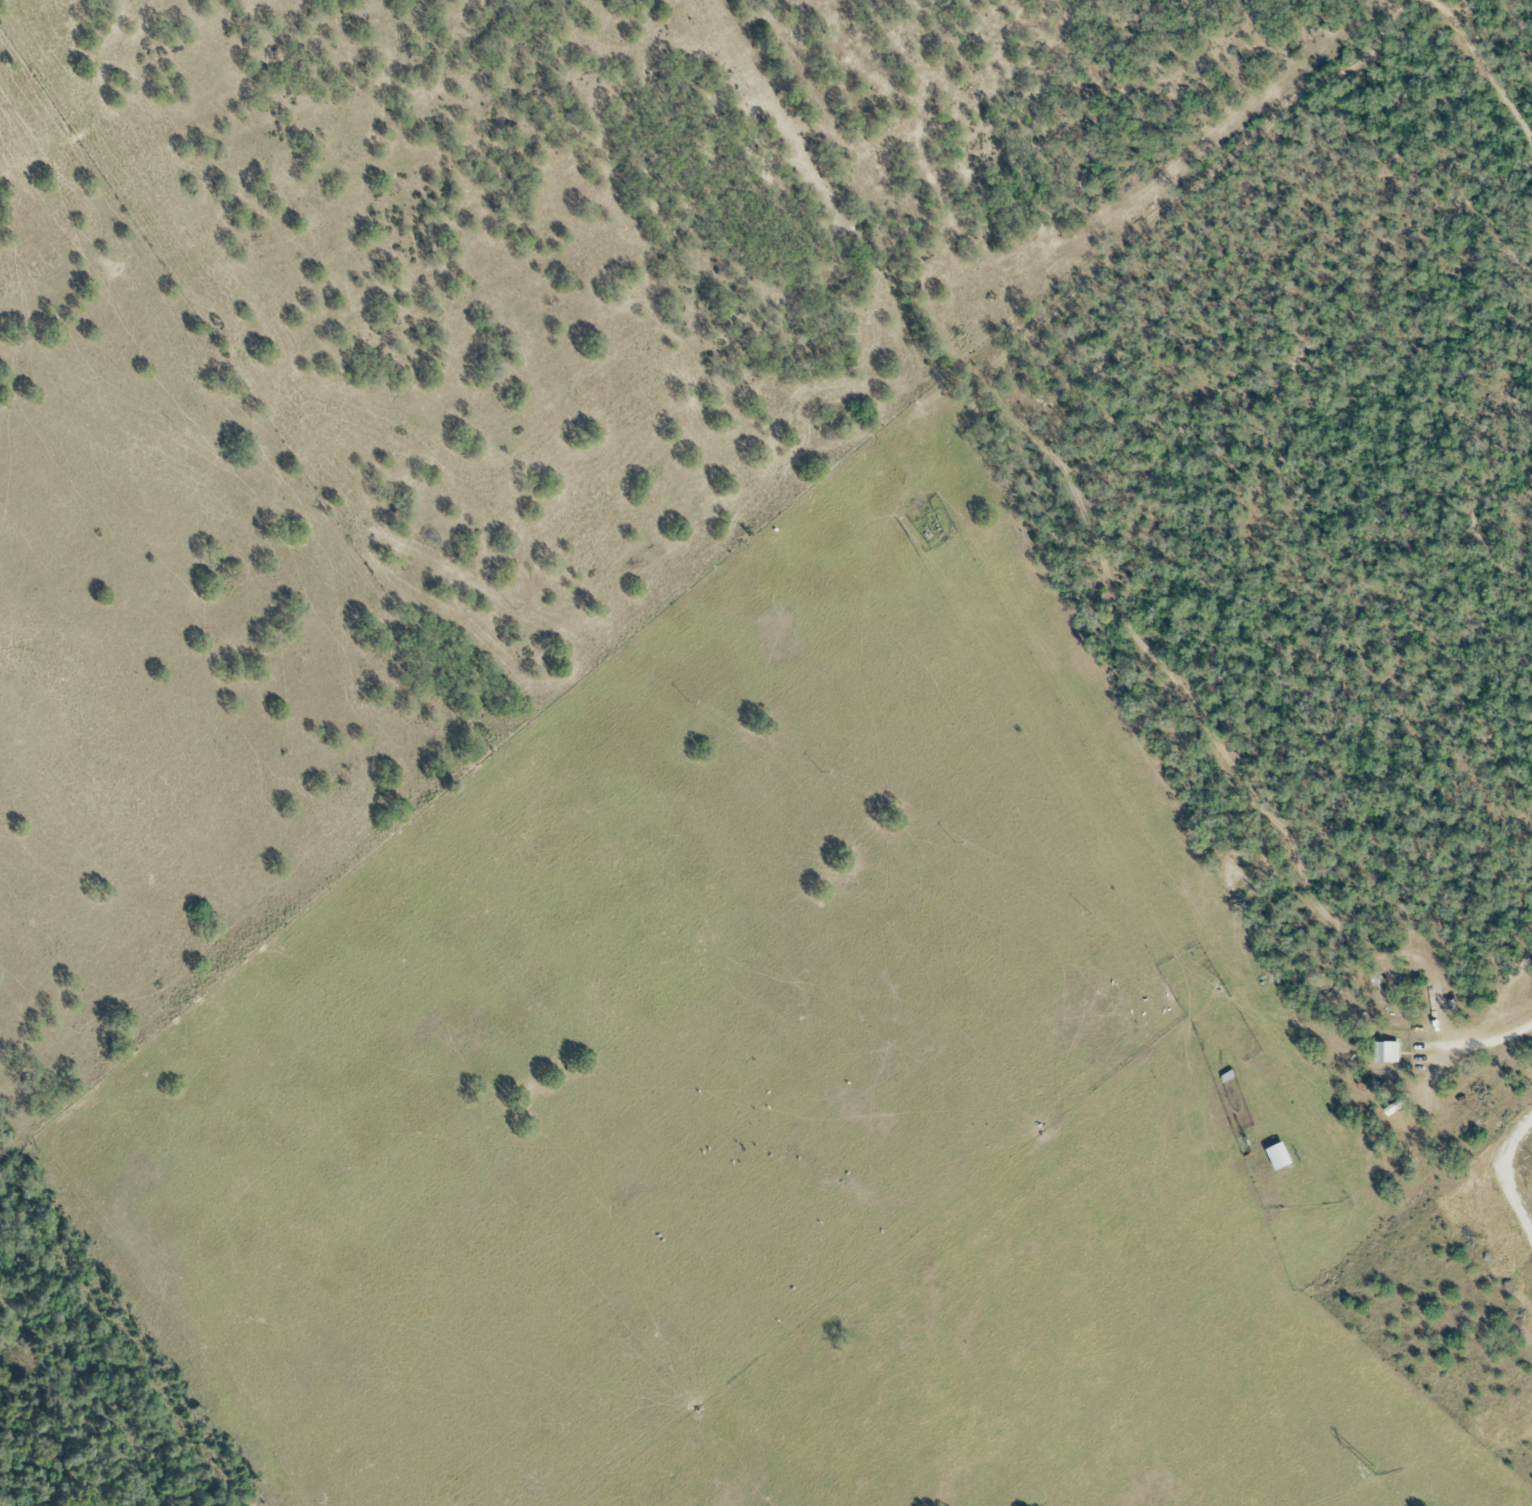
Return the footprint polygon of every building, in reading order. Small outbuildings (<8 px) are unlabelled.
[(1396,1043),(1372,1043),(1372,1064),(1396,1064),(1396,1043)]
